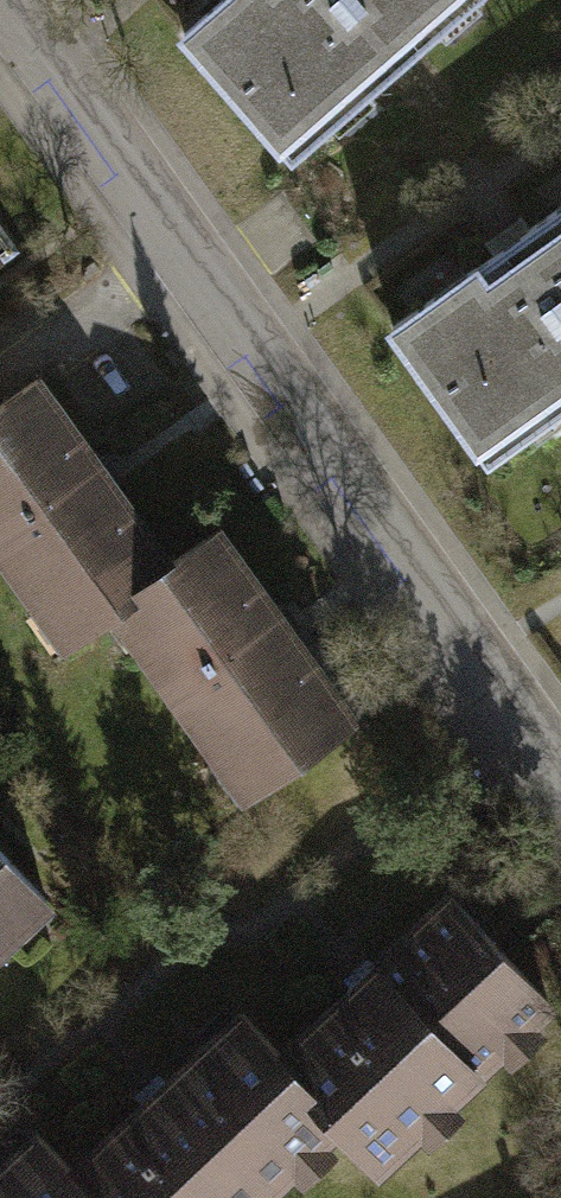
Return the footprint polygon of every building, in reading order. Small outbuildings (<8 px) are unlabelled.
[(178,39),(289,164),(476,0),(222,0),(178,39)] [(390,330),(488,466),(560,413),(560,207),(390,330)] [(9,248),(0,235),(0,255),(9,248)] [(0,383),(0,569),(53,645),(110,606),(179,558),(39,356),(0,383)] [(110,606),(244,799),(362,717),(228,524),(179,558),(110,606)] [(58,899),(0,837),(0,953),(58,899)] [(437,882),(270,1051),(338,1118),(389,1168),(557,999),(437,882)] [(56,1165),(89,1197),(259,1197),(338,1118),(270,1051),(219,1000),(56,1165)] [(56,1165),(12,1123),(0,1135),(0,1197),(89,1197),(56,1165)]
